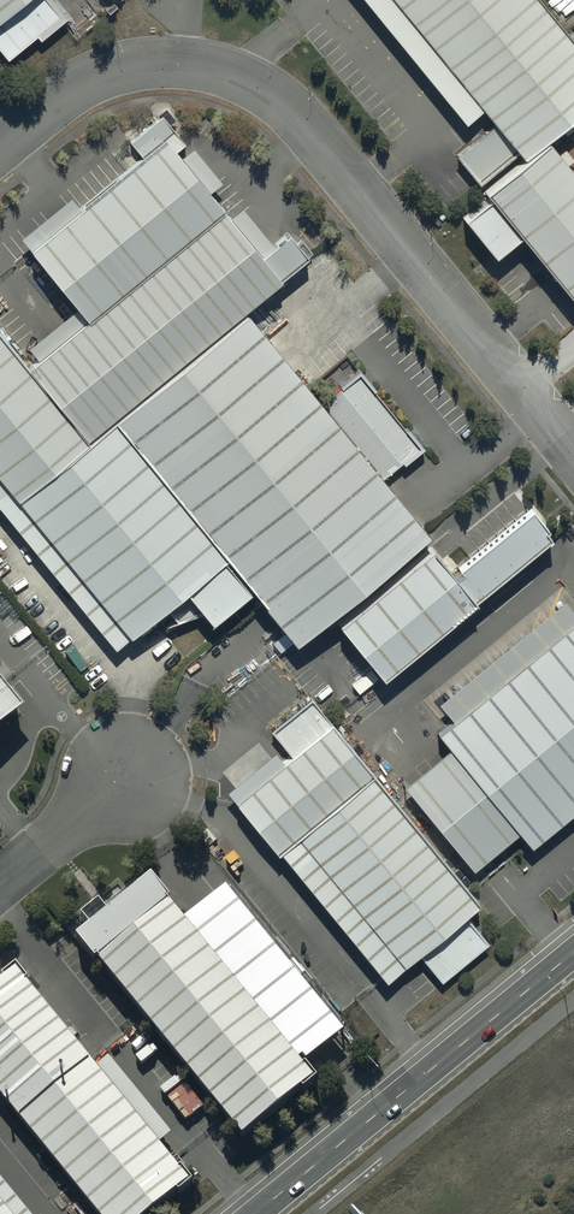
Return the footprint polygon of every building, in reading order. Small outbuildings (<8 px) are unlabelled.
[(1,54),(10,66),(64,23),(45,0),(0,0),(0,55),(1,54)] [(519,162),(547,140),(573,119),(573,53),(532,0),(392,0),(519,162)] [(519,162),(468,173),(555,283),(573,268),(573,174),(547,140),(519,162)] [(85,316),(224,208),(173,144),(35,252),(85,316)] [(27,362),(90,441),(118,420),(260,309),(287,287),(224,208),(85,316),(27,362)] [(260,309),(118,420),(230,562),(305,657),(343,627),(447,546),(401,488),(336,406),(260,309)] [(131,640),(230,562),(118,420),(90,441),(0,327),(0,473),(131,640)] [(348,355),(336,406),(401,488),(412,437),(348,355)] [(463,567),(447,546),(343,627),(386,681),(565,542),(539,508),(463,567)] [(566,604),(442,707),(452,720),(438,732),(454,751),(407,790),(472,869),(518,832),(531,848),(573,812),(573,614),(566,604)] [(461,888),(317,704),(225,776),(370,959),(461,888)] [(298,1068),(133,858),(62,914),(228,1124),(298,1068)] [(18,980),(0,994),(0,1093),(96,1213),(168,1213),(189,1198),(18,980)]
